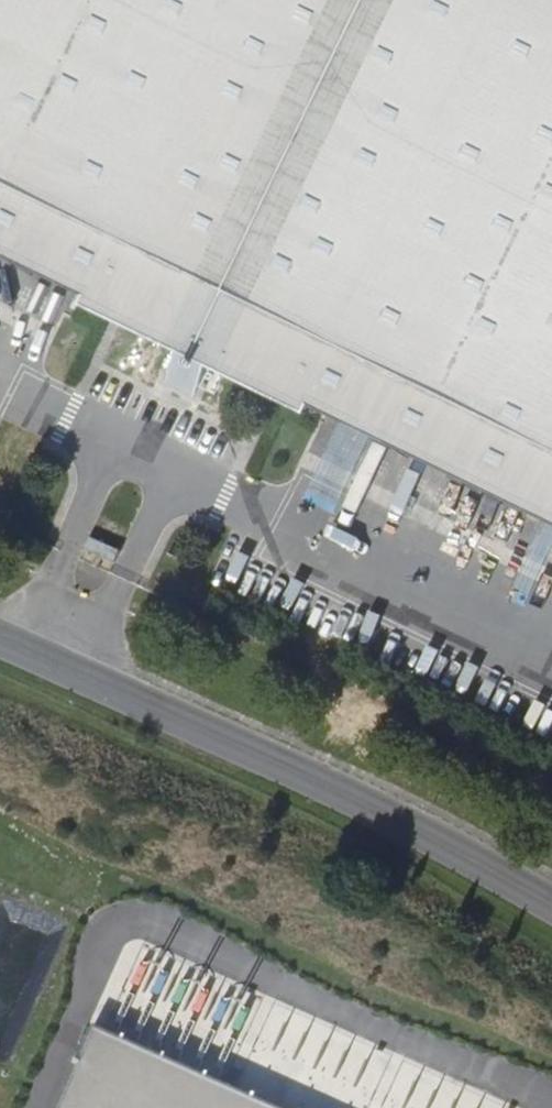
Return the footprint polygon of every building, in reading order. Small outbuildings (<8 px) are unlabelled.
[(84,296),(80,304),(178,351),(164,381),(194,396),(209,366),(307,414),(311,406),(551,524),(551,0),(0,0),(0,255),(84,296)] [(0,504),(0,521),(9,525),(15,511),(0,504)] [(97,1009),(55,1107),(331,1107),(97,1009)]
